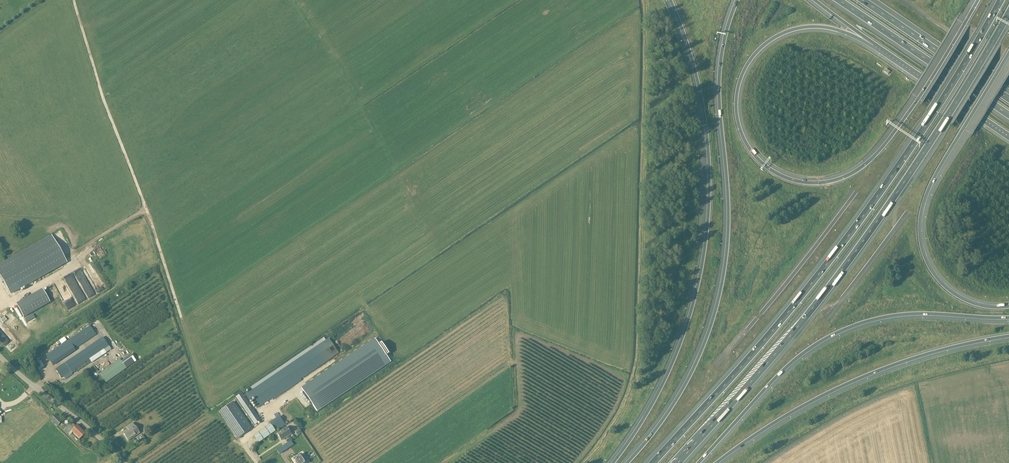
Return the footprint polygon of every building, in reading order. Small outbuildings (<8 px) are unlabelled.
[(0,264),(0,276),(10,294),(66,262),(51,235),(0,264)] [(75,271),(84,289),(91,286),(82,268),(75,271)] [(23,317),(28,314),(20,301),(16,304),(23,317)] [(75,350),(74,349),(96,335),(90,326),(46,355),(53,366),(75,350)] [(374,336),(300,386),(316,409),(389,360),(385,353),(388,351),(381,341),(378,343),(374,336)] [(89,359),(105,348),(99,340),(55,369),(63,380),(76,371),(76,372),(91,361),(89,359)] [(323,342),(246,394),(251,401),(252,400),(258,408),(333,357),(323,342)] [(44,367),(36,354),(31,358),(40,373),(44,371),(42,368),(44,367)] [(119,359),(99,373),(106,383),(126,368),(119,359)] [(236,397),(255,424),(261,420),(242,393),(236,397)] [(32,396),(28,400),(33,405),(37,401),(32,396)] [(220,411),(219,412),(238,438),(239,437),(240,438),(241,437),(241,436),(252,428),(251,427),(234,402),(220,411)] [(62,421),(55,414),(50,419),(57,426),(62,421)] [(271,424),(254,435),(259,442),(276,431),(275,431),(285,424),(284,422),(280,416),(270,423),(271,424)] [(128,431),(123,434),(128,441),(140,433),(133,423),(126,427),(128,431)] [(69,424),(64,429),(68,433),(71,431),(80,439),(85,434),(77,425),(73,428),(70,425),(69,424)] [(282,440),(292,434),(287,427),(277,434),(282,440)] [(277,450),(280,455),(294,446),(291,441),(277,450)] [(298,462),(306,462),(300,454),(294,457),(298,462)]
